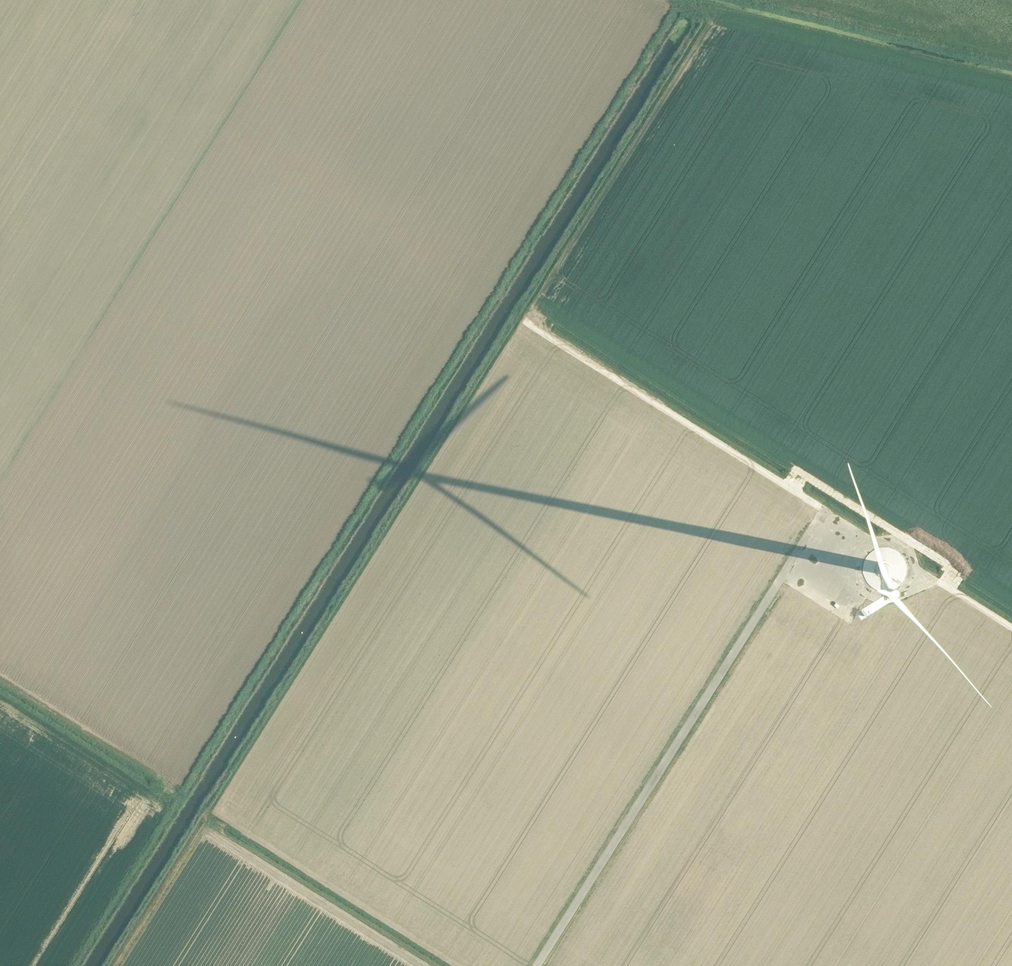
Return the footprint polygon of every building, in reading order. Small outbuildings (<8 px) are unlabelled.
[(890,569),(890,568),(890,567),(890,566),(889,565),(889,564),(888,564),(888,563),(887,563),(886,562),(885,562),(884,562),(883,562),(882,562),(881,563),(880,563),(880,564),(879,564),(879,565),(878,566),(878,567),(878,568),(878,569),(878,570),(879,571),(879,572),(880,572),(880,573),(881,573),(882,574),(883,574),(884,574),(885,574),(886,574),(887,573),(888,573),(888,572),(889,572),(889,571),(890,570),(890,569)]
